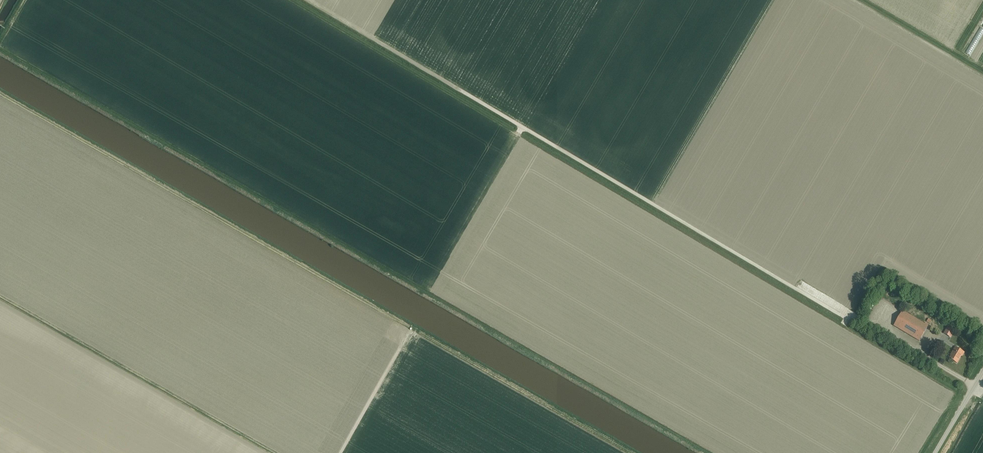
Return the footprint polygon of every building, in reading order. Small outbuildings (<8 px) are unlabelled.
[(919,341),(928,326),(903,311),(894,326),(919,341)] [(958,328),(953,324),(950,330),(955,333),(958,328)] [(962,356),(964,353),(956,347),(951,354),(951,355),(949,359),(957,363),(961,356),(962,356)]
